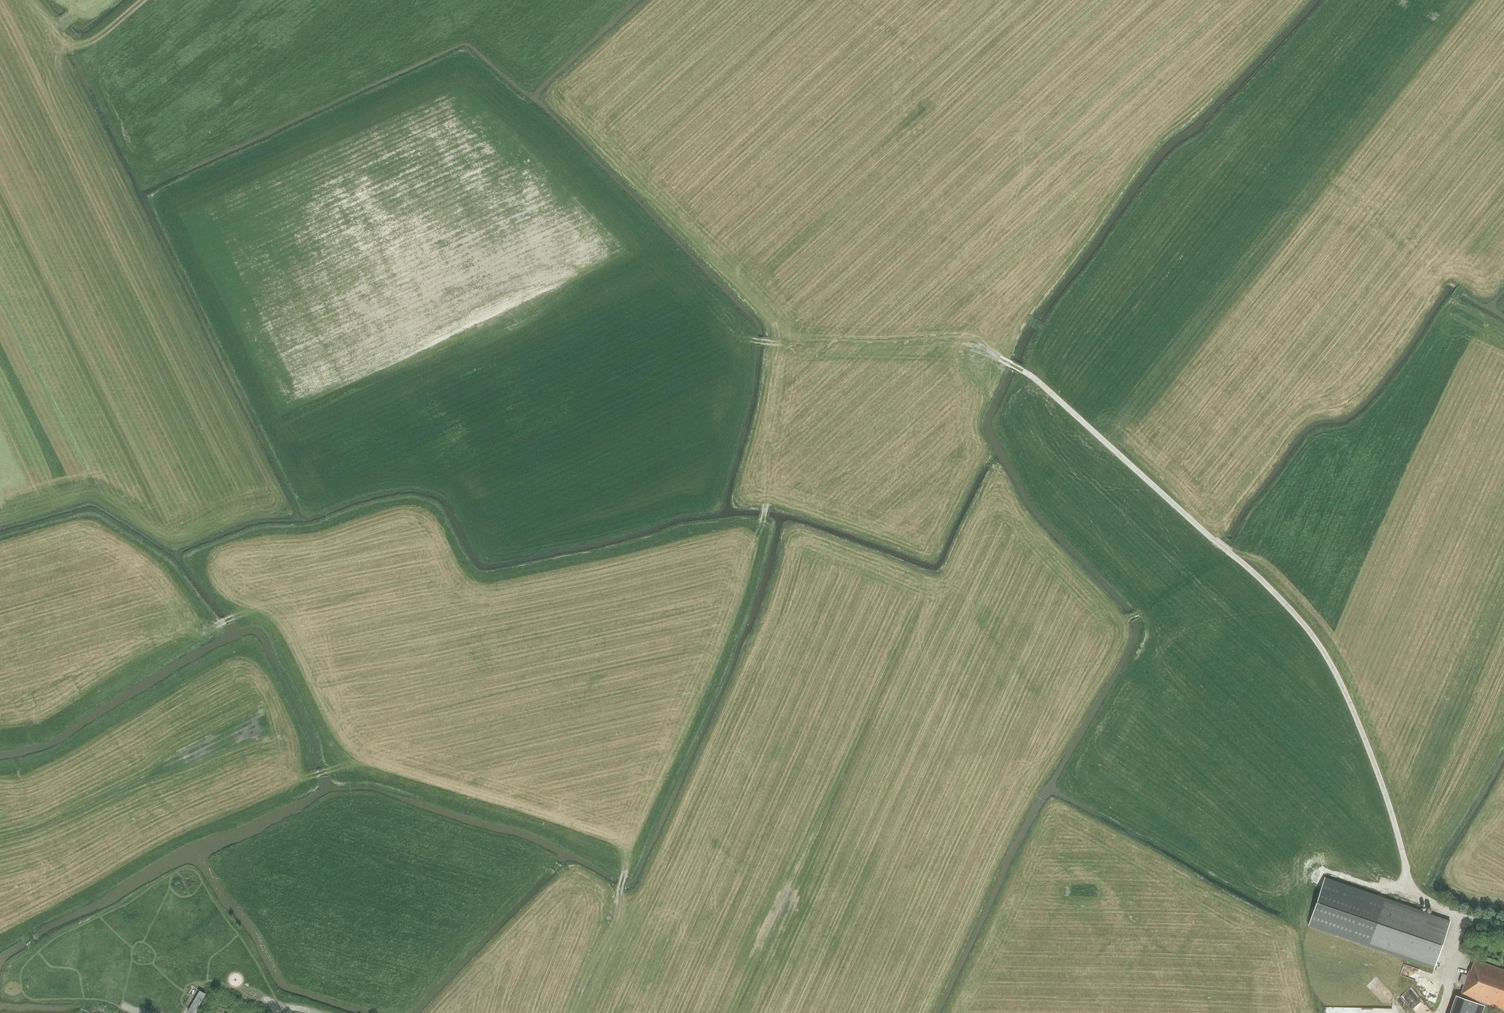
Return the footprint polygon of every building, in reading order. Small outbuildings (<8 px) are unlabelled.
[(1309,925),(1434,968),(1450,921),(1325,878),(1309,925)] [(1475,960),(1471,969),(1470,969),(1454,1012),(1481,1012),(1485,1003),(1503,1010),(1503,970),(1475,960)] [(230,968),(229,983),(242,983),(243,969),(230,968)] [(190,1001),(187,1006),(195,1010),(206,988),(194,982),(186,999),(190,1001)] [(1405,998),(1417,1010),(1425,1001),(1413,989),(1405,998)]
